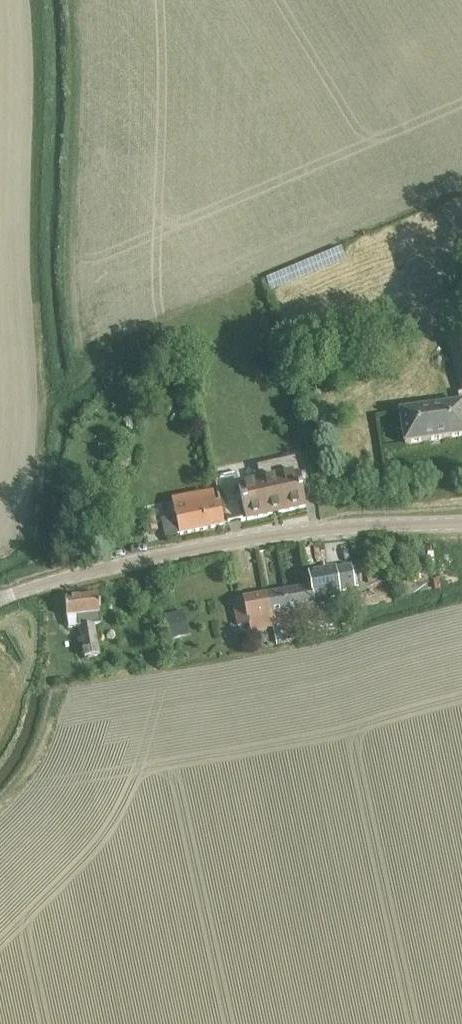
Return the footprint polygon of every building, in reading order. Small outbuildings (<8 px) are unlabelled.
[(461,439),(461,406),(461,405),(398,415),(404,449),(461,439)] [(126,460),(113,463),(114,472),(128,469),(126,460)] [(239,489),(246,522),(306,510),(296,462),(282,464),(285,479),(239,489)] [(164,537),(223,526),(220,507),(215,508),(212,493),(181,499),(183,509),(173,510),(175,518),(161,521),(164,537)] [(333,599),(328,568),(313,571),(319,601),(333,599)] [(282,593),(287,614),(304,611),(305,618),(315,617),(310,588),(282,593)] [(287,614),(282,593),(265,597),(272,628),(281,627),(283,635),(290,633),(287,614)] [(95,624),(100,624),(97,597),(65,601),(68,627),(80,626),(84,659),(99,657),(95,624)] [(241,602),(231,604),(235,626),(248,623),(250,633),(272,628),(265,597),(241,601),(241,602)] [(176,638),(191,633),(184,610),(168,616),(176,638)] [(232,634),(229,620),(222,621),(225,635),(232,634)]
